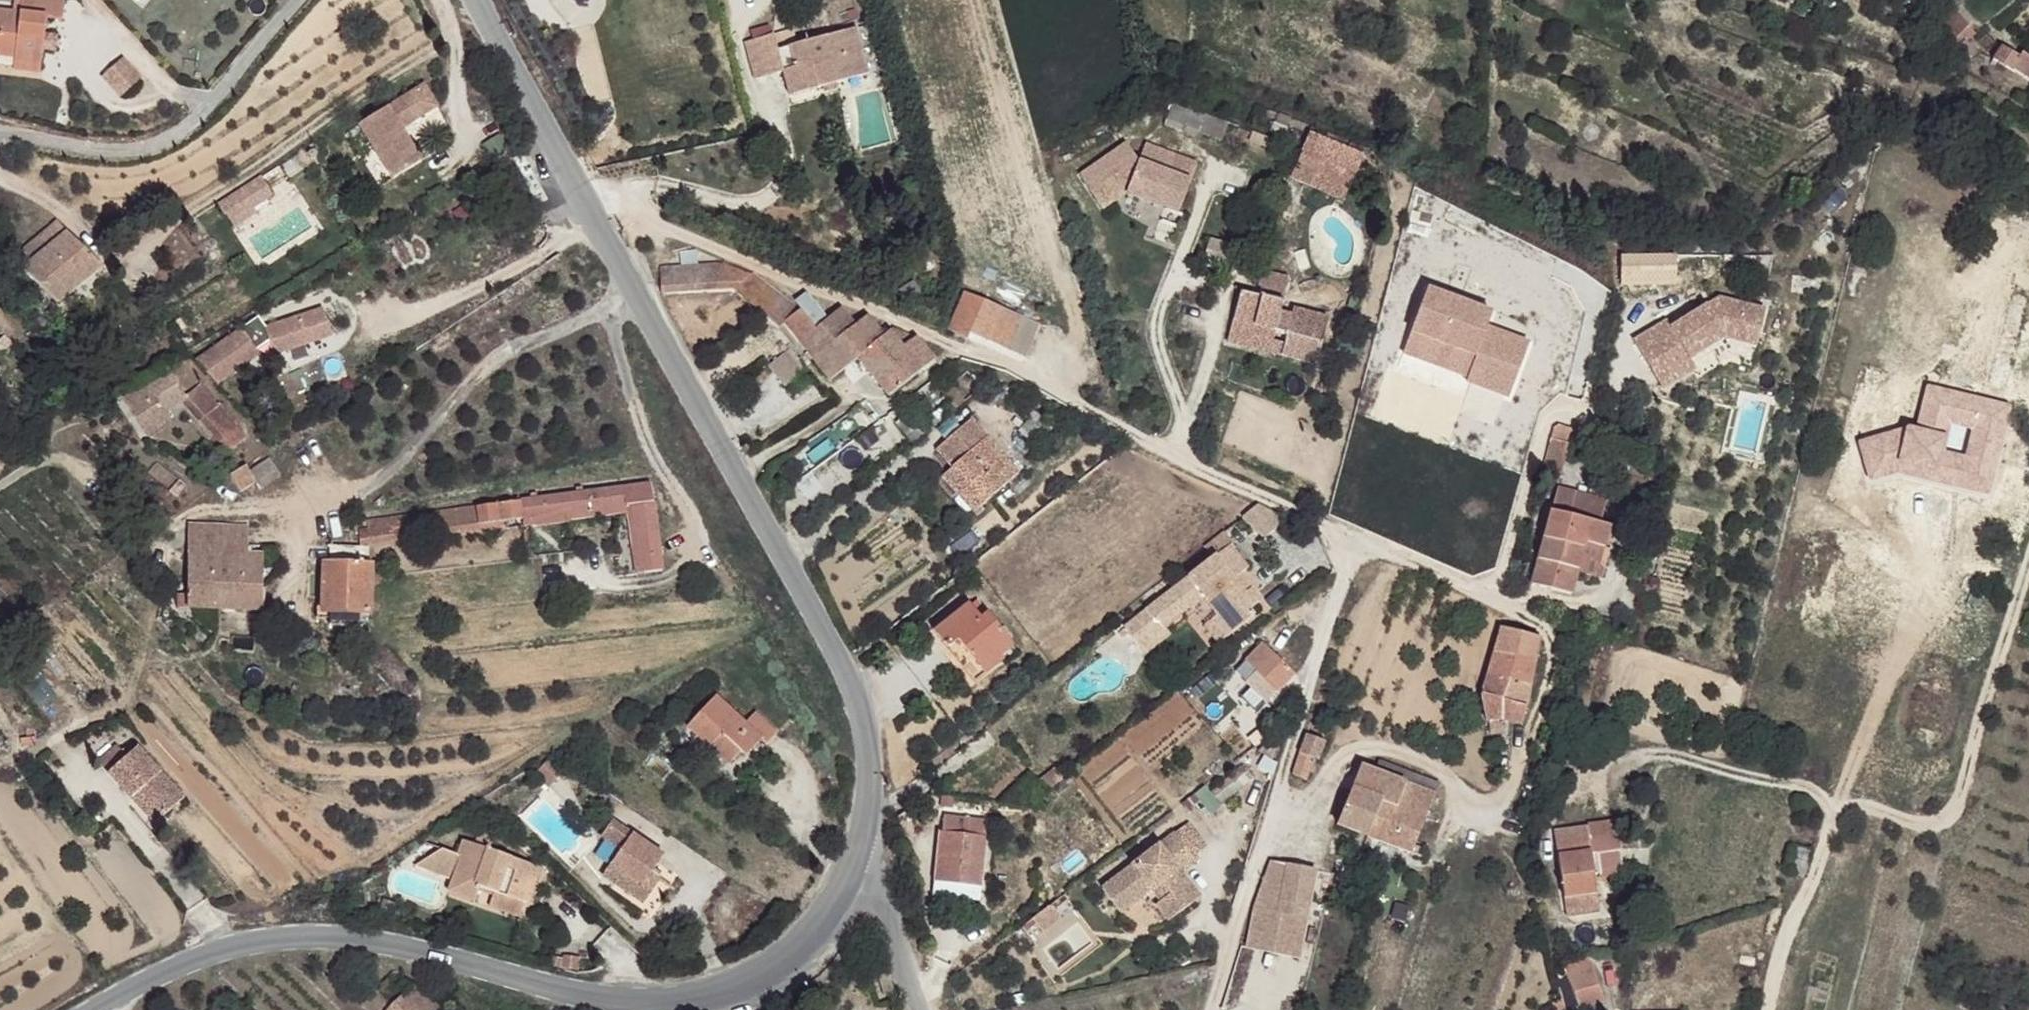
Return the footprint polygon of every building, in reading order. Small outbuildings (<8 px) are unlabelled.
[(16,58),(16,68),(43,73),(47,51),(56,52),(57,39),(50,37),(53,21),(66,23),(68,2),(54,0),(25,0),(22,14),(0,11),(0,55),(16,58)] [(1938,40),(1948,54),(1965,41),(1973,33),(1963,20),(1938,40)] [(771,32),(744,40),(754,77),(782,69),(809,62),(817,87),(867,73),(853,25),(776,47),(771,32)] [(1965,41),(1948,54),(1959,66),(1976,54),(1965,41)] [(2002,47),(1995,60),(2012,70),(2020,58),(2002,47)] [(2020,58),(2028,63),(2028,52),(2024,49),(2020,58)] [(134,50),(117,70),(136,87),(152,68),(134,50)] [(2012,70),(2028,81),(2028,63),(2020,58),(2012,70)] [(809,62),(782,69),(789,94),(817,87),(809,62)] [(417,83),(354,123),(390,176),(430,150),(410,118),(405,111),(412,106),(417,114),(431,104),(417,83)] [(412,106),(405,111),(410,118),(417,114),(412,106)] [(1303,157),(1293,179),(1338,199),(1358,156),(1305,132),(1295,152),(1303,157)] [(1124,141),(1076,170),(1097,205),(1123,189),(1174,211),(1186,180),(1168,172),(1176,155),(1144,141),(1137,159),(1124,141)] [(1194,163),(1176,155),(1168,172),(1186,180),(1194,163)] [(262,174),(217,200),(231,223),(275,197),(262,174)] [(59,219),(2,265),(12,278),(69,232),(59,219)] [(69,232),(12,278),(41,314),(99,269),(69,232)] [(660,267),(662,287),(720,284),(787,326),(813,359),(843,337),(830,321),(818,330),(801,311),(753,274),(750,277),(723,264),(660,267)] [(1239,293),(1232,325),(1254,330),(1252,341),(1273,347),(1277,336),(1285,338),(1280,357),(1315,366),(1326,318),(1292,308),(1289,316),(1277,313),(1287,278),(1262,272),(1254,297),(1239,293)] [(964,295),(946,332),(964,342),(966,337),(983,305),(964,295)] [(1482,322),(1431,303),(1408,363),(1470,387),(1469,391),(1509,407),(1528,356),(1477,336),(1482,322)] [(983,305),(966,337),(1005,355),(1017,329),(1029,336),(1034,327),(983,305)] [(1664,332),(1630,351),(1649,384),(1680,365),(1683,370),(1717,349),(1749,357),(1758,322),(1712,310),(1667,337),(1664,332)] [(274,323),(267,314),(213,352),(232,378),(268,351),(265,347),(282,335),(274,323)] [(286,315),(274,323),(282,335),(294,326),(286,315)] [(866,319),(854,329),(870,350),(883,340),(866,319)] [(1232,325),(1227,344),(1280,357),(1285,338),(1277,336),(1273,347),(1252,341),(1254,330),(1232,325)] [(900,327),(889,335),(903,351),(918,339),(921,336),(900,327)] [(843,337),(813,359),(832,381),(861,358),(874,376),(891,397),(937,361),(918,339),(903,351),(889,335),(883,340),(870,350),(854,329),(843,337)] [(791,353),(770,368),(784,386),(805,371),(791,353)] [(1680,365),(1649,384),(1657,398),(1688,379),(1683,370),(1680,365)] [(149,384),(127,401),(147,425),(154,434),(176,416),(169,407),(184,395),(204,413),(216,399),(202,380),(188,391),(169,367),(149,384)] [(216,399),(204,413),(233,443),(244,433),(216,399)] [(973,420),(937,448),(951,468),(967,487),(956,495),(972,514),(1019,478),(973,420)] [(1553,432),(1549,449),(1569,453),(1573,437),(1553,432)] [(1569,453),(1549,449),(1545,462),(1565,468),(1569,453)] [(271,454),(262,458),(277,475),(283,472),(271,454)] [(262,458),(249,466),(255,478),(260,485),(277,475),(262,458)] [(245,462),(230,471),(239,486),(255,478),(249,466),(245,462)] [(951,468),(942,476),(956,495),(967,487),(951,468)] [(649,482),(520,501),(522,519),(632,504),(644,574),(663,570),(649,482)] [(1609,500),(1560,486),(1532,582),(1573,593),(1579,570),(1587,541),(1604,545),(1610,523),(1603,522),(1609,500)] [(520,501),(357,524),(360,541),(522,519),(520,501)] [(1265,501),(1241,513),(1253,536),(1277,524),(1265,501)] [(632,504),(522,519),(524,527),(628,511),(637,574),(644,574),(632,504)] [(524,527),(522,519),(360,541),(361,547),(368,548),(524,527)] [(186,522),(188,602),(263,603),(263,548),(230,548),(229,521),(186,522)] [(1232,539),(1151,599),(1166,620),(1194,598),(1207,590),(1221,609),(1235,628),(1258,610),(1253,604),(1264,596),(1253,581),(1247,586),(1236,572),(1242,566),(1248,562),(1232,539)] [(1604,545),(1587,541),(1579,570),(1587,572),(1590,560),(1599,563),(1604,545)] [(361,547),(331,548),(330,563),(324,563),(323,614),(370,616),(372,565),(369,563),(368,548),(361,547)] [(1242,566),(1236,572),(1247,586),(1253,581),(1242,566)] [(1151,599),(1126,619),(1146,644),(1170,626),(1166,620),(1151,599)] [(968,600),(934,629),(948,644),(960,636),(987,668),(1005,653),(1002,650),(1013,641),(988,610),(981,615),(968,600)] [(1221,609),(1209,617),(1223,635),(1235,628),(1221,609)] [(1481,695),(1485,721),(1488,722),(1490,741),(1505,739),(1505,727),(1503,708),(1523,709),(1525,708),(1541,636),(1503,627),(1481,695)] [(960,636),(948,644),(976,677),(987,668),(960,636)] [(1268,646),(1250,662),(1280,693),(1298,678),(1268,646)] [(1250,662),(1243,669),(1273,700),(1280,693),(1250,662)] [(721,693),(692,725),(731,761),(750,743),(754,746),(766,736),(772,740),(783,729),(761,708),(749,718),(721,693)] [(1523,709),(1503,708),(1505,727),(1520,724),(1523,709)] [(1313,713),(1301,753),(1316,758),(1328,720),(1313,713)] [(38,736),(23,739),(24,745),(39,742),(38,736)] [(115,742),(97,758),(108,770),(127,753),(115,742)] [(127,753),(108,770),(133,795),(141,787),(164,811),(184,793),(136,744),(127,753)] [(1301,753),(1293,774),(1309,779),(1316,758),(1301,753)] [(1380,762),(1375,773),(1404,785),(1409,773),(1380,762)] [(1361,767),(1352,788),(1381,801),(1396,806),(1404,785),(1375,773),(1361,767)] [(1381,801),(1367,837),(1412,855),(1419,857),(1422,848),(1417,845),(1421,831),(1439,786),(1409,773),(1404,785),(1396,806),(1381,801)] [(141,787),(133,795),(156,818),(164,811),(141,787)] [(1352,788),(1338,825),(1367,837),(1381,801),(1352,788)] [(1181,822),(1182,824),(1200,846),(1215,836),(1195,811),(1181,822)] [(616,813),(604,830),(623,845),(636,829),(616,813)] [(941,833),(935,883),(981,889),(988,838),(986,838),(986,832),(999,832),(1000,824),(946,817),(943,833),(941,833)] [(1182,824),(1107,882),(1126,906),(1157,883),(1163,878),(1172,890),(1165,894),(1160,897),(1174,915),(1207,891),(1188,866),(1204,852),(1200,846),(1182,824)] [(623,845),(605,870),(618,882),(625,874),(649,893),(662,876),(653,867),(661,858),(666,851),(636,829),(623,845)] [(1553,834),(1556,850),(1615,841),(1614,835),(1589,839),(1586,829),(1553,834)] [(477,831),(472,843),(486,847),(489,835),(477,831)] [(445,878),(440,889),(467,900),(472,884),(460,878),(472,843),(457,838),(453,850),(455,853),(445,878)] [(1615,841),(1556,850),(1557,859),(1616,849),(1615,841)] [(472,843),(460,878),(472,884),(490,891),(518,901),(521,903),(534,866),(486,847),(472,843)] [(434,846),(407,863),(445,878),(455,853),(453,850),(434,846)] [(1616,849),(1557,859),(1566,914),(1599,908),(1592,871),(1598,870),(1619,866),(1616,849)] [(1272,861),(1254,908),(1257,908),(1276,912),(1287,864),(1272,861)] [(1287,864),(1276,912),(1306,919),(1312,893),(1315,876),(1316,868),(1287,864)] [(1619,866),(1598,870),(1601,880),(1622,877),(1619,866)] [(625,874),(618,882),(643,900),(649,893),(625,874)] [(1163,878),(1157,883),(1165,894),(1172,890),(1163,878)] [(935,883),(934,901),(979,906),(981,889),(935,883)] [(1072,884),(1052,900),(1061,911),(1080,896),(1072,884)] [(490,891),(485,907),(512,917),(518,901),(490,891)] [(1257,908),(1249,943),(1297,955),(1306,919),(1276,912),(1257,908)] [(361,1006),(366,1009),(437,1009),(395,970),(361,1006)] [(1593,970),(1568,977),(1577,1008),(1603,1000),(1593,970)]
